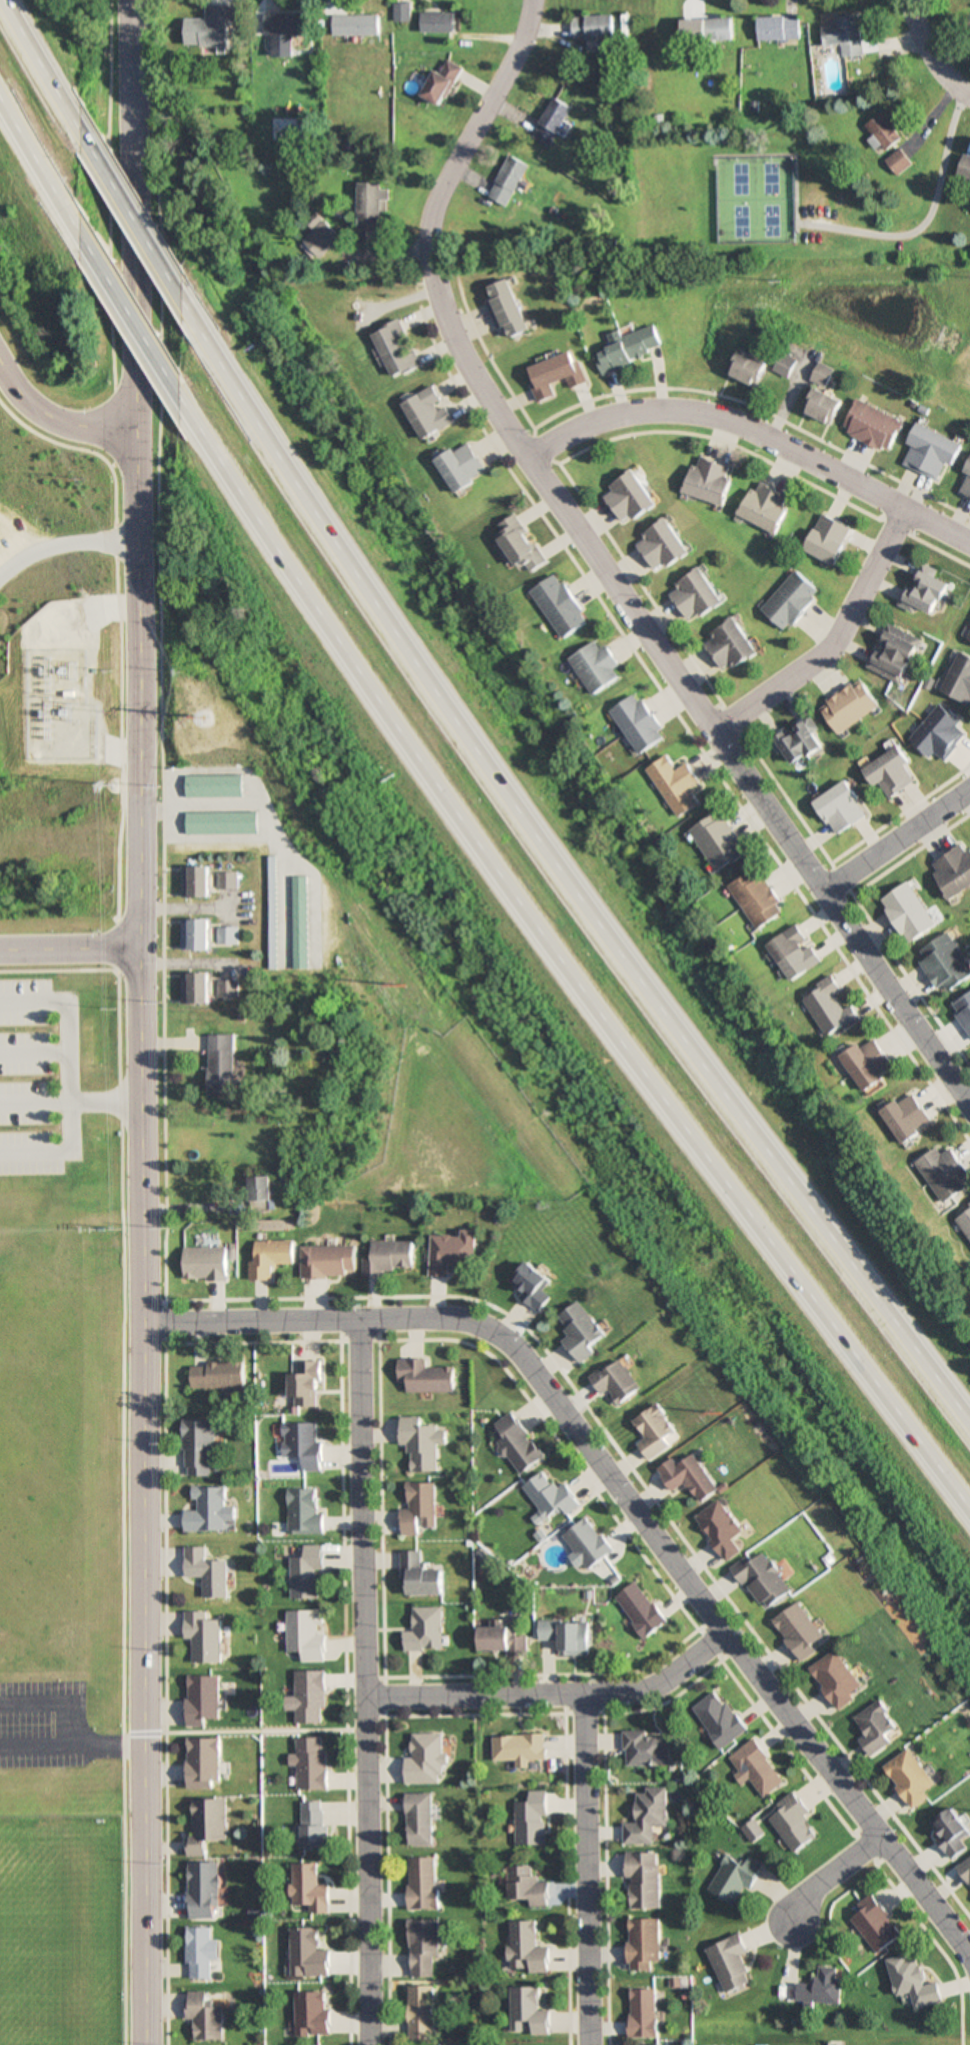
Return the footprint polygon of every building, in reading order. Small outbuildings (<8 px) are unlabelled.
[(411,4),(395,4),(395,21),(411,21),(411,4)] [(238,36),(238,13),(191,13),(191,36),(238,36)] [(421,33),(457,33),(457,13),(421,13),(421,33)] [(295,58),(295,35),(312,35),(312,14),(266,14),(266,34),(274,34),(274,57),(295,58)] [(862,56),(858,14),(835,16),(836,24),(820,25),(822,46),(839,44),(840,58),(862,56)] [(381,15),(336,15),(336,36),(381,36),(381,15)] [(613,38),(612,15),(568,15),(569,39),(613,38)] [(757,16),(757,41),(798,41),(798,16),(757,16)] [(732,19),(689,19),(689,41),(732,41),(732,19)] [(441,105),(461,68),(443,58),(422,95),(441,105)] [(569,104),(550,96),(532,140),(551,148),(569,104)] [(872,133),(866,142),(883,155),(901,132),(876,113),(865,128),(872,133)] [(884,160),(896,176),(911,163),(899,148),(884,160)] [(487,197),(505,206),(527,165),(509,155),(487,197)] [(961,155),(955,177),(969,181),(969,157),(961,155)] [(359,227),(383,227),(383,183),(359,183),(359,227)] [(318,215),(306,223),(312,232),(301,238),(312,255),(334,241),(318,215)] [(481,289),(497,332),(503,330),(506,339),(528,331),(509,279),(481,289)] [(393,377),(419,366),(400,318),(373,330),(393,377)] [(599,372),(664,349),(657,328),(591,351),(599,372)] [(754,388),(769,365),(743,349),(728,372),(754,388)] [(537,402),(554,396),(550,386),(566,380),(569,389),(584,384),(572,351),(525,368),(537,402)] [(453,422),(432,385),(401,403),(422,440),(453,422)] [(830,425),(844,403),(818,386),(803,408),(830,425)] [(888,452),(903,421),(857,398),(841,430),(888,452)] [(945,462),(954,466),(963,443),(918,424),(901,464),(938,480),(945,462)] [(487,473),(467,440),(435,460),(455,492),(487,473)] [(734,466),(694,457),(685,495),(724,505),(734,466)] [(958,490),(969,496),(969,464),(958,490)] [(635,470),(599,491),(619,527),(656,507),(635,470)] [(739,516),(776,533),(788,508),(782,506),(787,494),(756,480),(739,516)] [(804,551),(835,565),(852,526),(821,513),(804,551)] [(543,563),(515,514),(494,525),(522,575),(543,563)] [(655,574),(689,552),(666,517),(632,540),(655,574)] [(938,616),(952,583),(937,576),(939,570),(918,561),(898,607),(913,614),(916,607),(938,616)] [(696,614),(698,619),(722,605),(701,569),(667,589),(686,621),(696,614)] [(761,610),(787,632),(821,592),(796,570),(761,610)] [(561,640),(587,623),(555,573),(529,590),(561,640)] [(702,638),(721,673),(757,654),(737,618),(702,638)] [(866,668),(903,686),(924,641),(887,624),(866,668)] [(619,664),(605,644),(598,649),(592,641),(567,659),(593,696),(618,678),(612,669),(619,664)] [(961,651),(942,690),(969,705),(969,656),(961,651)] [(819,704),(837,734),(879,708),(861,679),(819,704)] [(636,755),(665,738),(639,692),(610,709),(636,755)] [(826,750),(812,718),(778,734),(792,766),(826,750)] [(866,768),(887,801),(916,782),(906,767),(911,763),(900,746),(866,768)] [(676,818),(699,804),(689,788),(699,782),(688,762),(675,770),(666,755),(646,767),(676,818)] [(240,775),(182,775),(182,797),(240,797),(240,775)] [(814,802),(838,836),(869,813),(846,780),(814,802)] [(688,830),(716,872),(747,852),(719,810),(688,830)] [(929,865),(951,899),(969,886),(969,849),(965,841),(929,865)] [(265,858),(266,969),(288,969),(288,953),(273,953),(272,858),(265,858)] [(757,930),(782,913),(776,904),(780,901),(757,866),(728,885),(757,930)] [(178,899),(208,899),(208,868),(178,868),(178,899)] [(235,872),(214,872),(214,890),(235,890),(235,872)] [(316,969),(316,931),(306,931),(306,876),(290,877),(291,970),(316,969)] [(910,944),(938,927),(909,882),(882,900),(910,944)] [(208,920),(179,920),(179,951),(208,951),(208,920)] [(792,982),(822,962),(796,924),(766,944),(792,982)] [(235,945),(235,928),(214,928),(214,945),(235,945)] [(949,932),(917,953),(945,996),(969,979),(969,964),(949,932)] [(208,974),(180,974),(180,1005),(208,1005),(208,974)] [(828,1039),(862,1019),(853,1005),(844,1010),(835,994),(842,990),(834,975),(801,994),(828,1039)] [(952,1003),(969,1034),(969,993),(952,1003)] [(232,1095),(232,1035),(208,1035),(208,1095),(232,1095)] [(881,1073),(893,1065),(876,1037),(843,1057),(865,1092),(885,1080),(881,1073)] [(932,1122),(911,1091),(881,1113),(902,1143),(932,1122)] [(916,1162),(943,1204),(965,1189),(959,1180),(968,1174),(951,1148),(941,1155),(937,1148),(916,1162)] [(249,1209),(272,1209),(271,1175),(248,1176),(249,1209)] [(954,1213),(969,1240),(969,1203),(954,1213)] [(476,1265),(477,1229),(462,1229),(462,1235),(432,1234),(431,1275),(450,1275),(450,1264),(476,1265)] [(248,1260),(248,1279),(271,1278),(271,1264),(294,1263),(293,1240),(253,1240),(253,1260),(248,1260)] [(363,1271),(414,1272),(415,1241),(373,1241),(373,1257),(363,1257),(363,1271)] [(301,1245),(301,1276),(357,1276),(357,1245),(301,1245)] [(227,1279),(227,1247),(183,1247),(183,1279),(227,1279)] [(552,1296),(543,1290),(553,1277),(529,1259),(511,1281),(524,1291),(520,1296),(540,1311),(552,1296)] [(606,1334),(579,1301),(558,1318),(571,1334),(563,1340),(582,1363),(596,1352),(591,1345),(606,1334)] [(641,1388),(618,1356),(592,1375),(616,1407),(641,1388)] [(401,1359),(402,1393),(456,1392),(456,1367),(427,1367),(427,1358),(401,1359)] [(321,1360),(293,1360),(293,1406),(321,1406),(321,1360)] [(245,1387),(245,1362),(191,1362),(191,1387),(245,1387)] [(647,1438),(640,1443),(651,1460),(678,1441),(673,1434),(678,1431),(659,1404),(635,1420),(647,1438)] [(494,1425),(501,1435),(494,1440),(521,1476),(547,1456),(513,1411),(494,1425)] [(400,1417),(400,1445),(410,1444),(410,1472),(438,1471),(438,1444),(447,1444),(447,1431),(438,1431),(438,1426),(422,1426),(422,1417),(400,1417)] [(215,1420),(184,1420),(184,1476),(214,1476),(215,1420)] [(321,1423),(282,1423),(282,1456),(303,1456),(303,1471),(321,1471),(321,1423)] [(660,1469),(676,1491),(689,1482),(703,1502),(721,1490),(696,1454),(680,1464),(676,1458),(660,1469)] [(524,1485),(545,1520),(562,1509),(566,1516),(583,1505),(567,1481),(556,1488),(545,1471),(524,1485)] [(436,1483),(408,1483),(408,1508),(400,1508),(400,1532),(436,1532),(436,1483)] [(184,1510),(184,1531),(226,1531),(226,1519),(237,1519),(237,1507),(227,1507),(226,1486),(194,1486),(195,1510),(184,1510)] [(324,1513),(318,1513),(318,1489),(288,1489),(288,1534),(324,1534),(324,1513)] [(699,1516),(730,1561),(745,1551),(735,1538),(745,1531),(723,1499),(699,1516)] [(564,1536),(589,1570),(615,1550),(590,1516),(564,1536)] [(304,1556),(290,1556),(291,1599),(318,1599),(318,1570),(324,1569),(324,1545),(304,1545),(304,1556)] [(228,1560),(206,1560),(206,1547),(185,1547),(185,1577),(204,1577),(204,1597),(228,1597),(228,1560)] [(402,1550),(402,1594),(443,1594),(443,1568),(422,1568),(422,1550),(402,1550)] [(756,1559),(754,1555),(738,1565),(765,1609),(794,1592),(769,1551),(756,1559)] [(648,1638),(670,1621),(639,1580),(617,1597),(648,1638)] [(804,1661),(821,1650),(817,1644),(826,1638),(803,1602),(777,1618),(804,1661)] [(404,1631),(404,1649),(443,1649),(443,1607),(413,1607),(413,1631),(404,1631)] [(287,1610),(287,1652),(302,1652),(302,1662),(326,1662),(326,1634),(317,1634),(317,1625),(325,1625),(325,1610),(287,1610)] [(185,1611),(185,1638),(193,1638),(193,1663),(221,1663),(221,1620),(208,1620),(208,1611),(185,1611)] [(591,1655),(591,1636),(585,1636),(585,1620),(539,1620),(540,1640),(562,1640),(562,1655),(591,1655)] [(483,1626),(484,1652),(507,1651),(507,1655),(529,1655),(528,1635),(517,1635),(517,1625),(483,1626)] [(857,1699),(852,1692),(864,1684),(838,1649),(812,1668),(843,1710),(857,1699)] [(326,1670),(295,1670),(295,1697),(285,1697),(285,1711),(295,1711),(295,1723),(326,1723),(326,1670)] [(219,1719),(219,1676),(188,1676),(188,1727),(207,1727),(207,1719),(219,1719)] [(722,1750),(750,1733),(724,1689),(695,1706),(722,1750)] [(890,1734),(900,1727),(880,1700),(857,1717),(870,1735),(862,1740),(874,1756),(895,1741),(890,1734)] [(647,1730),(624,1730),(624,1766),(671,1766),(671,1738),(647,1738),(647,1730)] [(405,1757),(405,1785),(444,1785),(444,1734),(412,1734),(412,1757),(405,1757)] [(493,1735),(494,1761),(516,1761),(516,1768),(530,1767),(530,1761),(547,1761),(546,1734),(493,1735)] [(297,1766),(297,1790),(327,1790),(327,1737),(296,1737),(297,1755),(289,1755),(289,1766),(297,1766)] [(188,1738),(188,1788),(221,1788),(221,1738),(188,1738)] [(735,1755),(766,1799),(789,1782),(759,1739),(735,1755)] [(931,1798),(927,1791),(937,1785),(913,1748),(887,1765),(915,1808),(931,1798)] [(670,1787),(647,1787),(647,1793),(638,1793),(638,1823),(625,1823),(625,1844),(656,1844),(656,1826),(670,1826),(670,1787)] [(517,1845),(548,1845),(548,1791),(531,1791),(531,1802),(517,1802),(517,1845)] [(815,1813),(801,1793),(770,1815),(798,1854),(822,1837),(808,1818),(815,1813)] [(432,1794),(406,1794),(406,1846),(432,1846),(432,1794)] [(228,1798),(191,1799),(191,1856),(208,1856),(208,1840),(229,1840),(228,1798)] [(328,1802),(303,1802),(303,1849),(328,1849),(328,1802)] [(953,1807),(930,1829),(958,1857),(968,1847),(962,1840),(969,1832),(969,1824),(953,1807)] [(661,1908),(661,1853),(628,1853),(628,1908),(661,1908)] [(751,1858),(748,1865),(728,1855),(711,1891),(737,1904),(746,1886),(755,1890),(767,1866),(751,1858)] [(437,1909),(437,1858),(408,1858),(408,1909),(437,1909)] [(960,1866),(969,1880),(969,1859),(960,1866)] [(189,1862),(189,1918),(221,1918),(221,1862),(189,1862)] [(318,1863),(292,1864),(292,1906),(310,1906),(310,1914),(330,1914),(330,1885),(318,1885),(318,1863)] [(550,1906),(550,1882),(537,1882),(537,1867),(509,1867),(509,1901),(529,1901),(529,1906),(550,1906)] [(859,1904),(863,1911),(853,1918),(877,1953),(904,1935),(875,1893),(859,1904)] [(654,1962),(663,1962),(663,1919),(630,1919),(630,1970),(654,1970),(654,1962)] [(438,1920),(409,1920),(410,1977),(438,1977),(438,1920)] [(551,1947),(538,1947),(538,1921),(510,1921),(510,1972),(551,1972),(551,1947)] [(212,1928),(188,1928),(188,1979),(211,1979),(212,1928)] [(292,1976),(331,1976),(331,1950),(321,1950),(321,1928),(292,1928),(292,1976)] [(753,1984),(743,1956),(751,1952),(744,1934),(708,1948),(726,1994),(753,1984)] [(888,1959),(898,1996),(911,1993),(916,2008),(944,2001),(939,1981),(927,1985),(920,1956),(909,1958),(908,1954),(888,1959)] [(843,1978),(839,1978),(839,1967),(821,1967),(821,1977),(814,1977),(814,1984),(797,1983),(797,2002),(842,2004),(843,1978)] [(411,1986),(411,2039),(436,2039),(436,1986),(411,1986)] [(552,2010),(541,2010),(542,1987),(513,1986),(512,2033),(552,2034),(552,2010)] [(660,1989),(631,1988),(631,2037),(659,2037),(660,1989)] [(224,2040),(223,2007),(209,2007),(209,1991),(189,1992),(189,2019),(196,2018),(196,2040),(224,2040)] [(297,1992),(297,2035),(331,2035),(331,1992),(297,1992)]
